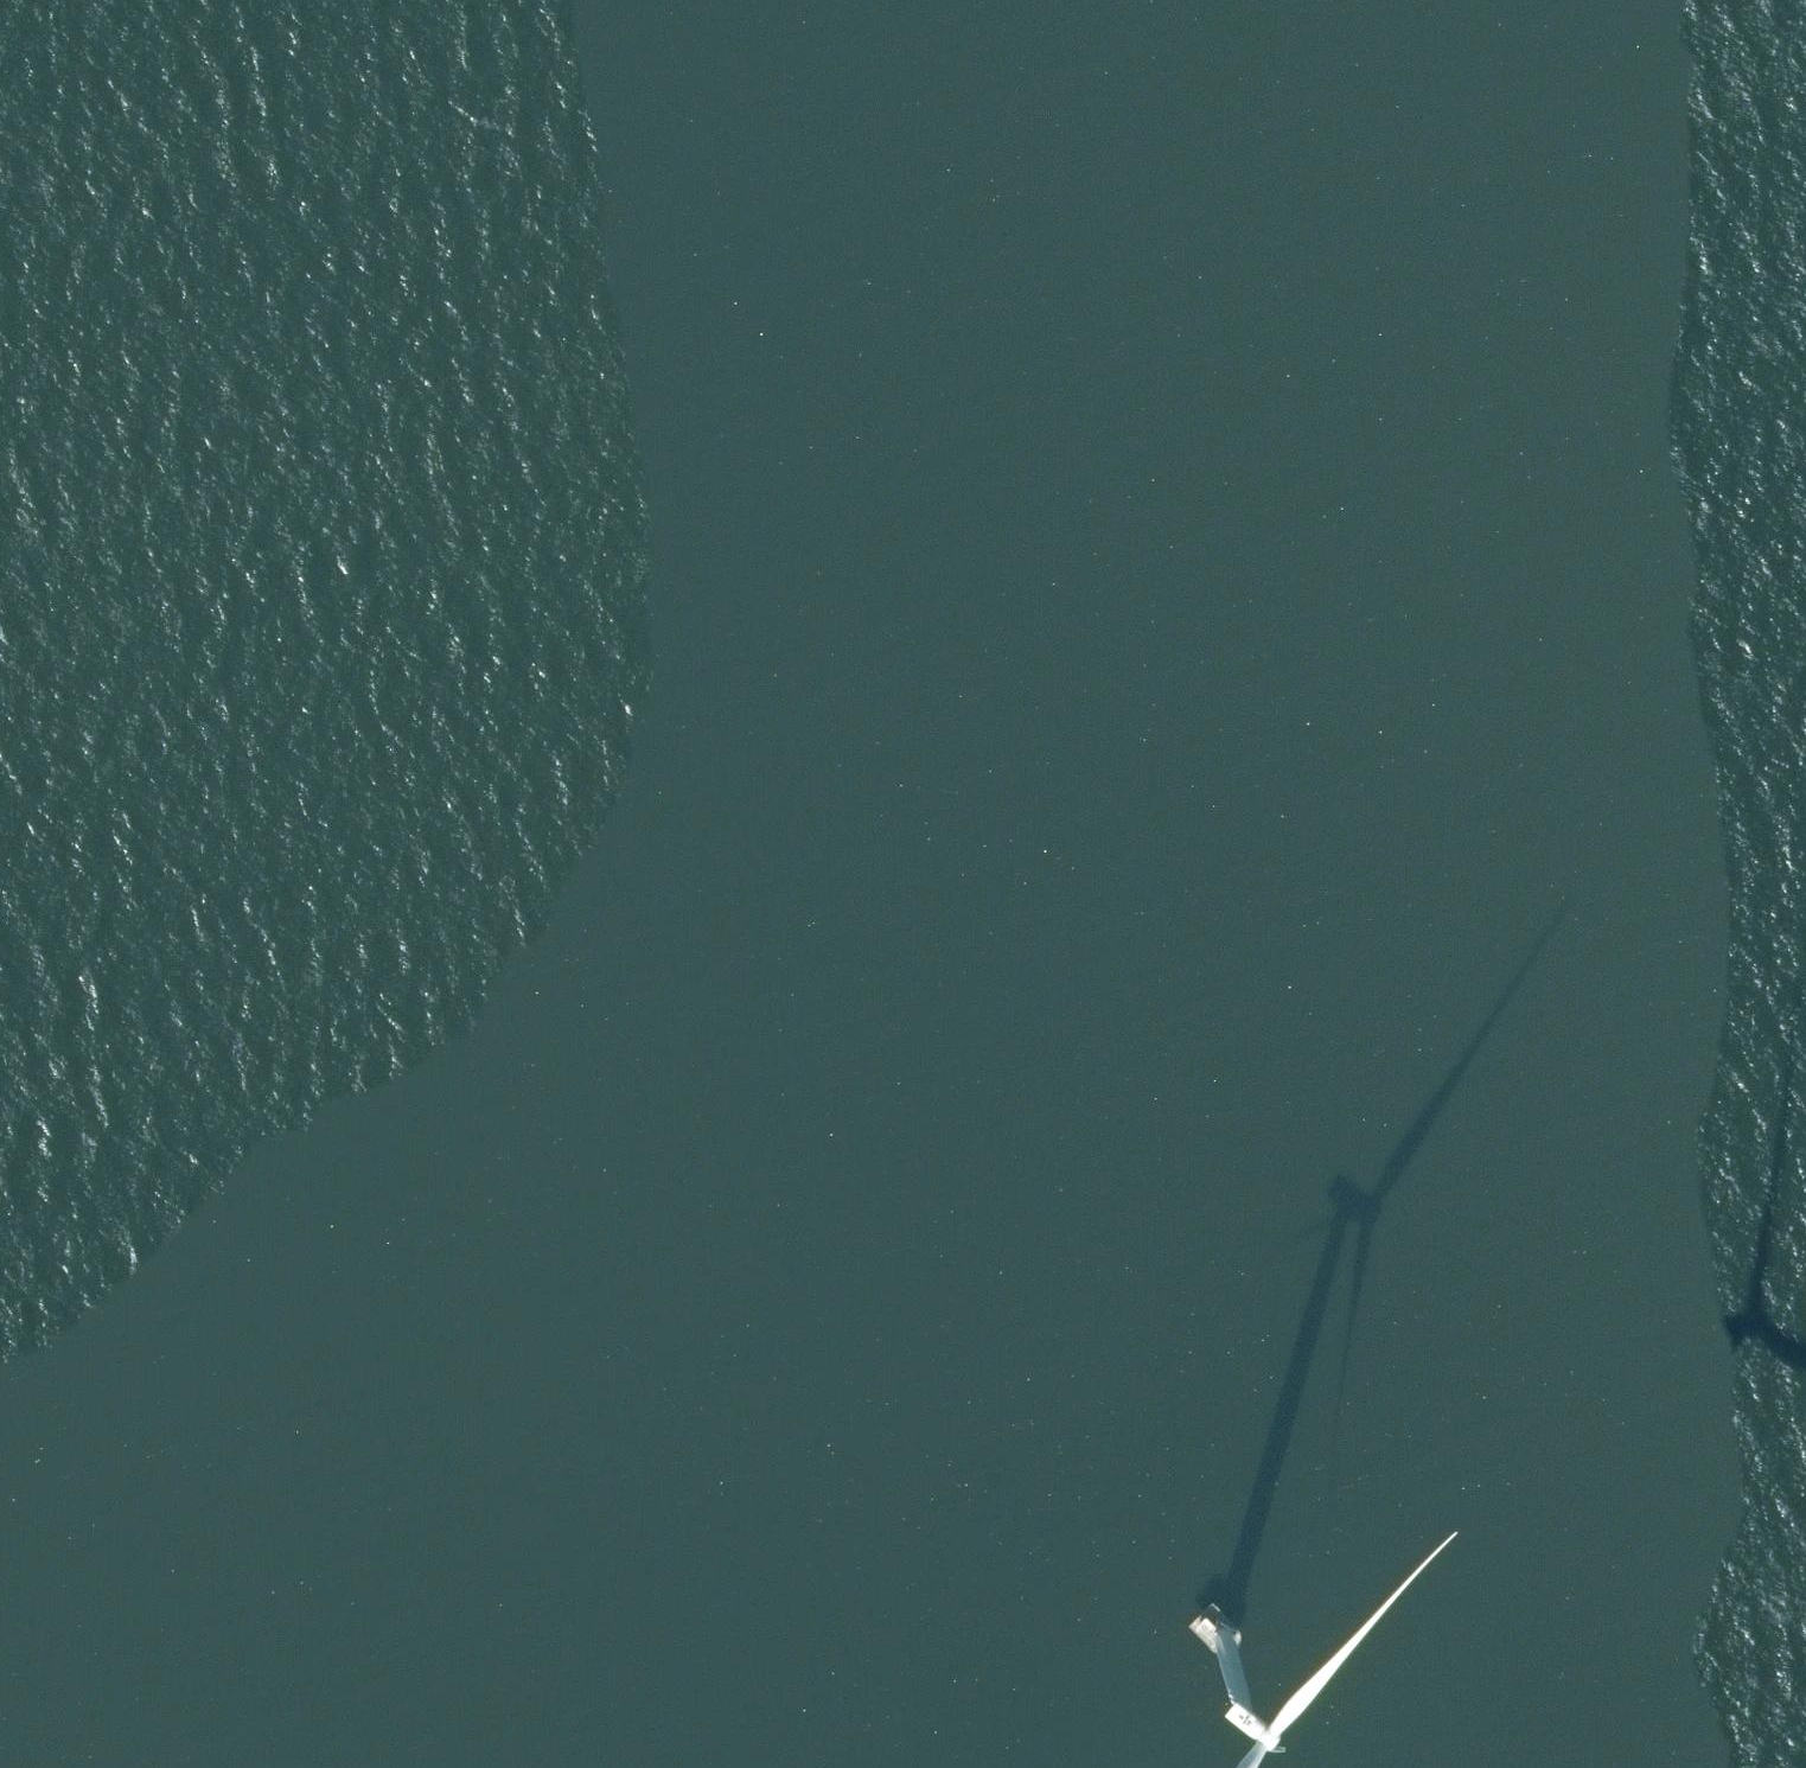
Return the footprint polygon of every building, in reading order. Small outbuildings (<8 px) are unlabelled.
[(1214,1628),(1213,1632),(1214,1636),(1216,1639),(1220,1642),(1224,1642),(1228,1641),(1231,1639),(1233,1636),(1234,1632),(1234,1628),(1231,1624),(1228,1622),(1224,1621),(1220,1622),(1216,1624),(1214,1628)]
